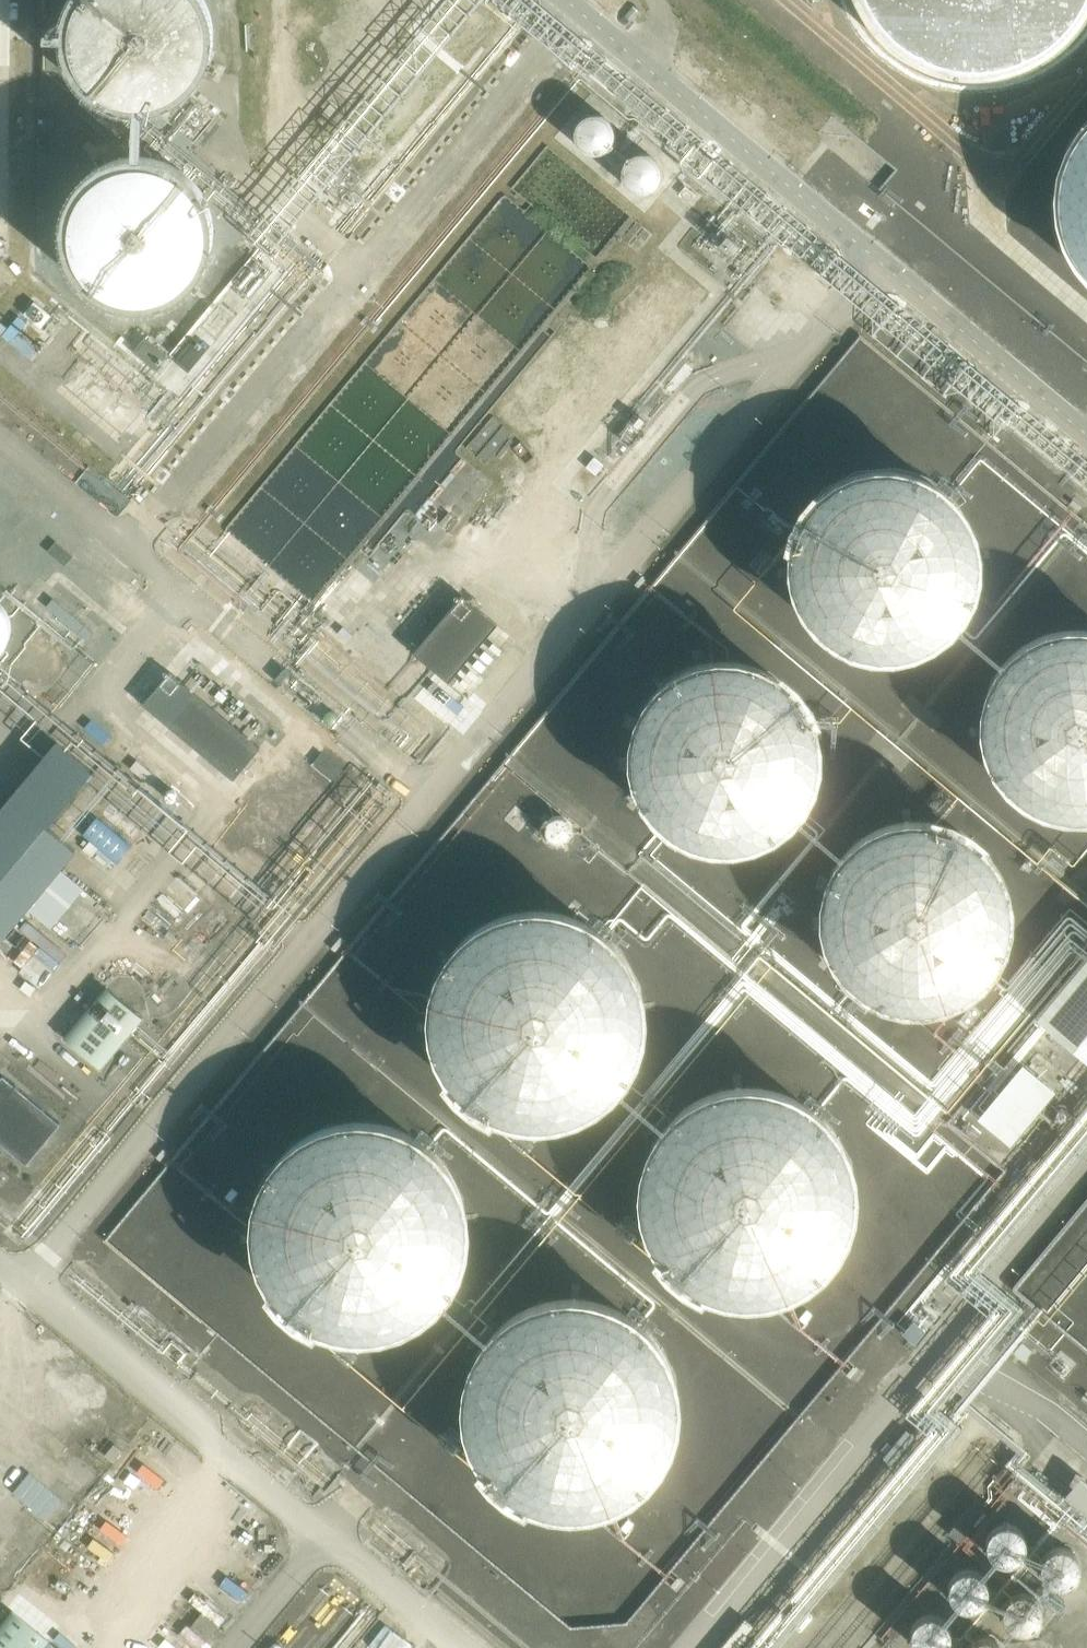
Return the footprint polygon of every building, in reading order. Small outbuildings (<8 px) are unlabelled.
[(210,37),(209,24),(204,9),(199,0),(80,0),(75,9),(71,23),(69,35),(70,48),(73,61),(80,74),(87,84),(98,94),(111,101),(123,105),(137,107),(153,106),(166,102),(177,97),(188,89),(197,78),(203,67),(208,53),(210,38),(210,37)] [(847,34),(877,66),(915,87),(958,95),(1002,89),(1041,69),(1072,38),(1086,7),(1086,0),(832,0),(847,34)] [(1080,117),(1070,131),(1062,146),(1056,162),(1052,179),(1051,196),(1053,213),(1056,230),(1063,246),(1071,260),(1082,274),(1086,279),(1086,110),(1080,117)] [(581,114),(580,146),(615,147),(616,115),(581,114)] [(664,179),(652,150),(624,162),(637,191),(664,179)] [(211,234),(211,233),(210,219),(206,206),(200,195),(191,184),(179,173),(166,167),(151,163),(138,162),(123,164),(111,169),(99,176),(90,184),(82,193),(75,206),(71,219),(70,232),(71,246),(75,259),(82,272),(91,282),(100,290),(111,296),(123,301),(138,303),(150,302),(158,301),(166,298),(179,292),(190,282),(199,272),(205,260),(210,246),(211,234)] [(477,215),(232,533),(322,602),(564,287),(577,284),(575,274),(582,265),(568,254),(563,260),(549,263),(543,236),(534,248),(527,250),(530,263),(518,266),(510,260),(506,242),(509,238),(505,222),(490,226),(477,215)] [(260,246),(160,372),(186,392),(286,266),(260,246)] [(144,354),(158,367),(170,354),(157,341),(144,354)] [(901,478),(872,474),(840,480),(816,493),(800,508),(787,531),(780,560),(784,595),(797,621),(816,641),(837,653),(872,660),(894,658),(922,646),(945,626),(961,598),(966,569),(961,538),(946,510),(926,491),(901,478)] [(74,555),(56,541),(47,551),(65,566),(74,555)] [(449,682),(498,624),(462,594),(455,601),(420,643),(413,652),(449,682)] [(12,626),(11,620),(9,614),(7,608),(3,603),(0,601),(0,651),(1,650),(5,645),(8,640),(11,633),(12,626)] [(1063,638),(1031,644),(1007,657),(991,673),(977,696),(970,724),(974,759),(987,786),(1006,805),(1028,818),(1062,824),(1085,822),(1086,821),(1086,642),(1063,638)] [(64,662),(64,657),(62,653),(58,647),(52,642),(44,640),(36,642),(29,645),(24,652),(22,656),(22,661),(23,669),(25,673),(28,677),(34,681),(37,682),(43,683),(49,682),(53,680),(57,677),(62,671),(64,666),(64,662)] [(745,671),(717,667),(685,672),(661,685),(645,701),(631,724),(624,752),(628,787),(641,814),(660,833),(682,846),(716,852),(739,850),(766,838),(789,818),(805,790),(810,761),(806,731),(791,702),(770,683),(745,671)] [(169,671),(142,704),(233,780),(260,747),(169,671)] [(57,740),(0,808),(0,935),(2,937),(60,869),(76,850),(47,826),(93,771),(57,740)] [(345,769),(325,754),(314,765),(334,780),(345,769)] [(560,815),(547,827),(561,843),(574,831),(560,815)] [(131,844),(97,817),(82,835),(117,863),(131,844)] [(935,839),(906,835),(874,841),(850,854),(834,869),(820,892),(813,921),(817,956),(831,982),(850,1002),(871,1014),(905,1021),(928,1018),(956,1007),(979,987),(994,959),(1000,930),(995,899),(980,871),(959,851),(935,839)] [(554,941),(525,936),(493,942),(469,955),(453,970),(439,993),(432,1022),(436,1057),(450,1083),(469,1103),(490,1115),(524,1122),(547,1120),(575,1108),(598,1088),(613,1060),(619,1031),(614,1000),(599,972),(578,953),(554,941)] [(1086,1062),(1086,954),(1033,1018),(1086,1062)] [(106,987),(59,1039),(99,1074),(145,1019),(106,987)] [(1010,1141),(1058,1090),(1027,1061),(979,1112),(1010,1141)] [(3,1075),(0,1079),(0,1143),(26,1165),(61,1124),(3,1075)] [(775,1116),(746,1112),(714,1117),(690,1130),(674,1146),(660,1169),(653,1197),(657,1232),(670,1259),(690,1279),(711,1291),(745,1298),(768,1295),(796,1283),(818,1263),(834,1235),(839,1207),(835,1176),(820,1148),(799,1128),(775,1116)] [(376,1153),(347,1148),(316,1154),(292,1167),(276,1182),(262,1205),(255,1234),(259,1269),(272,1295),(291,1315),(313,1327),(347,1334),(370,1332),(397,1320),(420,1300),(436,1272),(441,1243),(437,1212),(422,1184),(401,1165),(376,1153)] [(140,1235),(242,1234),(242,1217),(176,1164),(168,1164),(106,1242),(96,1234),(94,1234),(94,1252),(109,1252),(119,1240),(119,1256),(130,1256),(137,1262),(137,1258),(154,1258),(154,1245),(140,1245),(140,1235)] [(1048,1248),(1086,1249),(1086,1199),(1048,1248)] [(951,1265),(959,1253),(942,1240),(886,1315),(919,1340),(966,1277),(951,1265)] [(219,1334),(215,1282),(204,1283),(205,1297),(200,1298),(203,1336),(191,1337),(192,1346),(207,1345),(206,1335),(219,1334)] [(587,1331),(558,1327),(526,1332),(503,1346),(486,1361),(473,1384),(466,1413),(470,1448),(483,1474),(502,1494),(524,1506),(558,1513),(580,1510),(608,1499),(631,1479),(647,1450),(652,1422),(647,1391),(632,1363),(612,1343),(587,1331)] [(894,1467),(917,1438),(906,1429),(883,1458),(894,1467)] [(114,1443),(105,1455),(114,1462),(123,1451),(114,1443)] [(44,1537),(85,1486),(45,1453),(4,1504),(44,1537)] [(1065,1495),(1086,1511),(1086,1478),(1081,1473),(1065,1495)] [(997,1557),(999,1558),(1002,1559),(1005,1560),(1007,1560),(1010,1559),(1013,1559),(1015,1558),(1017,1556),(1019,1555),(1021,1553),(1023,1551),(1024,1548),(1025,1546),(1025,1543),(1026,1541),(1025,1538),(1025,1536),(1024,1533),(1023,1531),(1021,1529),(1020,1527),(1017,1525),(1015,1524),(1013,1523),(1010,1522),(1007,1522),(1004,1522),(1002,1523),(999,1524),(997,1525),(994,1527),(992,1528),(991,1531),(990,1533),(989,1536),(988,1538),(988,1541),(988,1544),(989,1547),(990,1549),(991,1551),(993,1554),(995,1556),(997,1557)] [(14,1571),(20,1561),(0,1547),(0,1561),(14,1571)] [(1051,1583),(1054,1584),(1056,1585),(1059,1585),(1062,1585),(1064,1585),(1067,1584),(1069,1583),(1072,1582),(1074,1580),(1076,1578),(1077,1576),(1078,1574),(1079,1572),(1080,1569),(1080,1566),(1080,1564),(1079,1561),(1078,1559),(1077,1557),(1076,1555),(1074,1553),(1072,1551),(1069,1550),(1067,1549),(1064,1548),(1061,1548),(1059,1548),(1056,1548),(1053,1549),(1051,1551),(1049,1552),(1047,1554),(1045,1556),(1044,1559),(1043,1561),(1042,1564),(1042,1567),(1042,1569),(1043,1572),(1044,1575),(1045,1577),(1047,1579),(1049,1581),(1051,1583)] [(958,1606),(961,1608),(963,1608),(966,1609),(969,1609),(972,1609),(974,1608),(977,1607),(980,1606),(982,1604),(984,1602),(985,1599),(987,1597),(988,1594),(988,1592),(988,1589),(988,1586),(988,1584),(987,1581),(985,1579),(984,1576),(982,1574),(980,1573),(977,1571),(974,1570),(972,1569),(969,1569),(966,1569),(963,1570),(960,1571),(957,1572),(955,1574),(953,1576),(951,1578),(950,1581),(949,1584),(948,1586),(948,1589),(948,1592),(949,1595),(950,1598),(952,1600),(953,1603),(956,1605),(958,1606)] [(1014,1628),(1017,1629),(1019,1630),(1022,1630),(1025,1630),(1027,1630),(1030,1629),(1032,1628),(1035,1627),(1037,1625),(1039,1624),(1040,1621),(1041,1619),(1042,1617),(1043,1614),(1043,1612),(1043,1609),(1042,1606),(1041,1604),(1040,1602),(1039,1600),(1037,1598),(1035,1596),(1032,1595),(1030,1594),(1027,1593),(1024,1593),(1022,1593),(1019,1593),(1016,1594),(1014,1596),(1012,1597),(1010,1599),(1008,1601),(1007,1604),(1006,1606),(1005,1609),(1005,1612),(1005,1614),(1006,1617),(1007,1620),(1008,1622),(1010,1624),(1012,1626),(1014,1628)] [(49,1640),(12,1610),(0,1626),(0,1647),(42,1647),(49,1640)] [(943,1647),(945,1645),(947,1643),(948,1641),(949,1638),(949,1636),(950,1633),(949,1631),(949,1628),(948,1626),(947,1623),(945,1621),(944,1619),(941,1618),(939,1616),(937,1615),(934,1615),(931,1614),(928,1615),(926,1615),(923,1616),(921,1617),(918,1619),(916,1621),(915,1623),(913,1625),(913,1628),(912,1631),(912,1633),(912,1636),(913,1639),(914,1641),(915,1644),(917,1646),(919,1647),(942,1647),(943,1647)] [(402,1630),(384,1630),(385,1647),(403,1647),(402,1630)] [(1002,1646),(1000,1644),(999,1642),(996,1641),(994,1639),(991,1638),(989,1638),(986,1637),(983,1637),(981,1638),(978,1639),(976,1640),(973,1642),(971,1644),(970,1646),(969,1647),(1003,1647),(1002,1646)] [(618,1640),(609,1640),(608,1647),(617,1647),(618,1640)]
